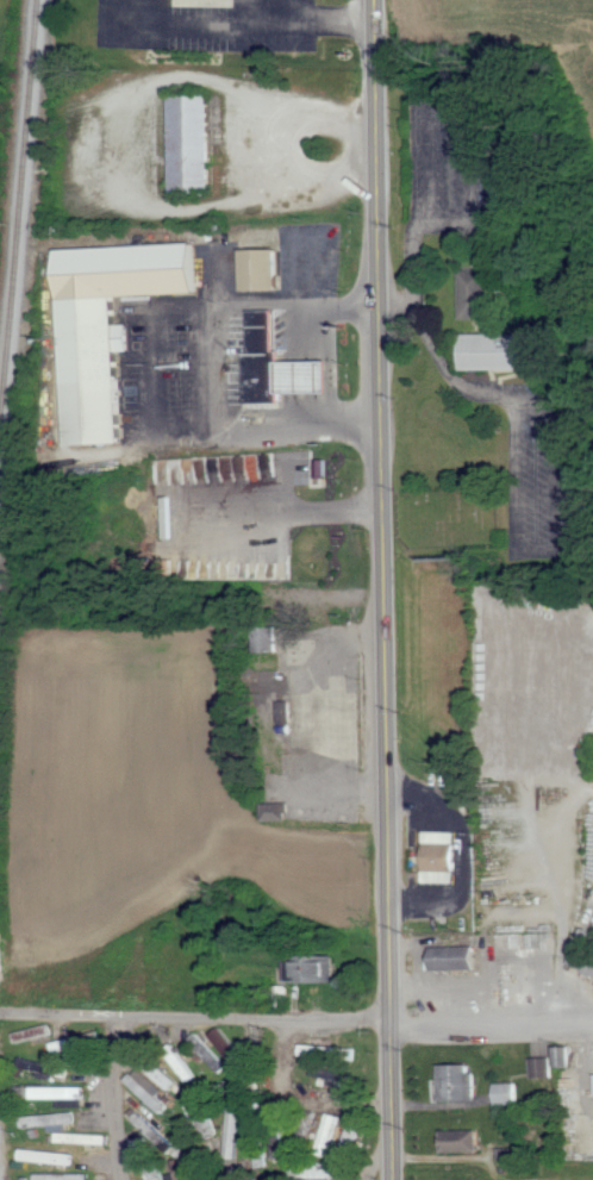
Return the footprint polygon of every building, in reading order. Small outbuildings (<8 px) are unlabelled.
[(166,93),(167,193),(210,193),(208,93),(166,93)] [(120,441),(112,298),(198,293),(194,241),(52,249),(63,443),(120,441)] [(237,287),(238,246),(277,248),(276,288),(237,287)] [(456,316),(456,270),(487,270),(487,316),(456,316)] [(243,308),(244,402),(275,401),(275,393),(327,392),(327,361),(274,362),(273,308),(243,308)] [(460,369),(460,333),(523,335),(523,369),(460,369)] [(279,625),(257,625),(256,651),(279,652),(279,625)] [(291,717),(286,668),(250,670),(255,720),(291,717)] [(266,804),(265,821),(291,821),(291,804),(266,804)] [(455,885),(456,831),(423,831),(423,885),(455,885)] [(475,964),(475,944),(433,945),(433,966),(475,964)] [(289,983),(337,982),(336,955),(288,956),(289,983)] [(242,1052),(224,1027),(214,1035),(232,1059),(242,1052)] [(17,1040),(53,1036),(52,1028),(16,1032),(17,1040)] [(345,1048),(303,1045),(303,1056),(344,1058),(345,1048)] [(560,1068),(575,1068),(575,1046),(559,1047),(560,1068)] [(139,1062),(169,1091),(176,1083),(146,1054),(139,1062)] [(553,1077),(553,1057),(532,1058),(533,1078),(553,1077)] [(57,1065),(30,1060),(28,1069),(42,1072),(40,1078),(54,1081),(57,1065)] [(476,1065),(441,1065),(442,1102),(477,1101),(476,1065)] [(126,1081),(161,1114),(168,1106),(133,1073),(126,1081)] [(497,1105),(519,1104),(519,1083),(497,1084),(497,1105)] [(192,1102),(188,1103),(204,1139),(218,1133),(199,1087),(187,1092),(192,1102)] [(85,1088),(42,1088),(42,1099),(85,1098),(85,1088)] [(67,1124),(76,1124),(76,1114),(27,1116),(28,1128),(51,1127),(51,1133),(68,1132),(67,1124)] [(337,1117),(328,1115),(322,1143),(331,1145),(337,1117)] [(230,1124),(229,1150),(240,1150),(241,1124),(230,1124)] [(360,1128),(350,1125),(343,1148),(353,1151),(360,1128)] [(443,1132),(443,1153),(481,1152),(480,1131),(443,1132)] [(101,1135),(59,1134),(59,1143),(101,1144),(101,1135)] [(151,1179),(164,1179),(144,1137),(133,1142),(151,1179)] [(75,1164),(75,1152),(22,1151),(22,1162),(75,1164)] [(184,1160),(168,1162),(171,1179),(186,1179),(184,1160)]
